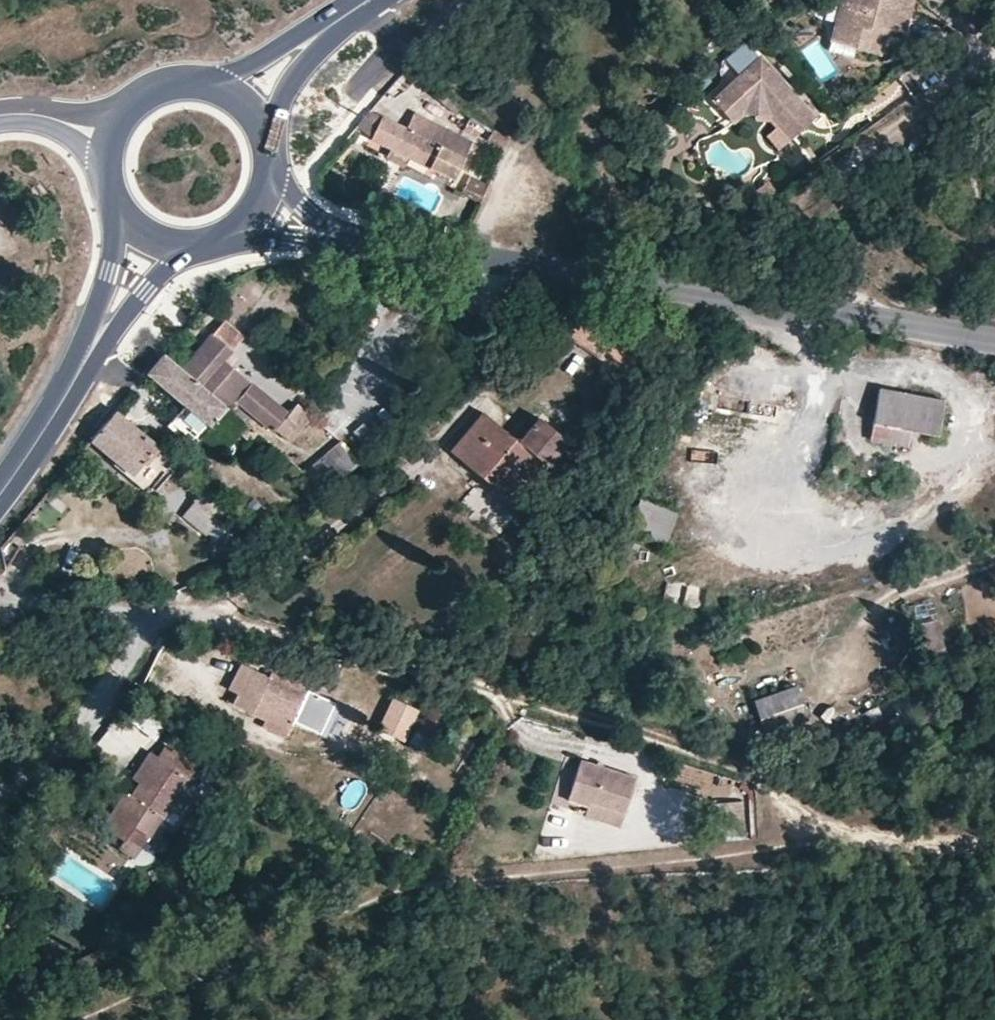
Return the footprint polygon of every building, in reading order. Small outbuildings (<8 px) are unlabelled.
[(855,50),(878,55),(884,33),(901,36),(911,0),(841,0),(833,29),(858,35),(855,50)] [(829,44),(855,50),(858,35),(833,29),(829,44)] [(812,112),(755,54),(710,97),(732,121),(741,109),(768,111),(790,133),(812,112)] [(443,99),(427,89),(424,94),(440,104),(443,99)] [(449,173),(458,156),(468,136),(413,109),(409,107),(398,124),(382,114),(378,120),(371,134),(390,144),(408,153),(449,173)] [(356,127),(371,134),(378,120),(366,114),(356,127)] [(505,135),(491,128),(486,138),(500,145),(505,135)] [(408,153),(390,144),(385,153),(403,162),(408,153)] [(461,194),(476,200),(483,183),(469,177),(461,194)] [(274,433),(278,436),(300,411),(295,407),(284,420),(250,390),(216,357),(238,335),(220,322),(177,367),(221,405),(229,412),(235,407),(269,437),(274,433)] [(177,367),(158,350),(139,372),(155,385),(145,395),(170,417),(166,422),(187,442),(221,405),(177,367)] [(878,386),(872,421),(913,427),(939,428),(944,396),(878,386)] [(484,464),(514,489),(540,459),(484,408),(451,447),(479,470),(484,464)] [(86,436),(129,474),(152,447),(108,409),(86,436)] [(300,411),(278,436),(285,443),(307,419),(300,411)] [(913,427),(872,421),(868,448),(909,453),(913,427)] [(294,447),(310,459),(328,435),(312,424),(294,447)] [(377,463),(388,455),(370,434),(359,441),(377,463)] [(307,478),(331,499),(368,470),(344,446),(307,478)] [(152,447),(129,474),(143,487),(166,459),(152,447)] [(508,496),(514,489),(484,464),(479,470),(508,496)] [(662,511),(622,481),(598,507),(610,516),(615,512),(642,532),(662,511)] [(197,538),(223,508),(220,504),(199,487),(174,516),(197,538)] [(686,585),(683,608),(699,610),(703,588),(686,585)] [(227,702),(240,708),(256,672),(243,666),(227,702)] [(256,672),(240,708),(236,718),(260,729),(267,714),(294,726),(308,695),(256,672)] [(775,695),(766,674),(723,687),(727,700),(743,696),(746,704),(775,695)] [(760,715),(802,700),(798,688),(756,703),(760,715)] [(419,714),(393,702),(378,733),(404,745),(419,714)] [(267,714),(260,729),(287,741),(294,726),(267,714)] [(741,745),(758,753),(763,742),(748,735),(741,745)] [(169,746),(160,759),(143,784),(136,793),(129,787),(107,819),(128,834),(121,843),(137,854),(164,816),(166,818),(201,768),(169,746)] [(143,784),(160,759),(150,752),(133,777),(143,784)] [(591,806),(626,817),(636,783),(580,765),(567,805),(589,812),(591,806)] [(622,829),(626,817),(591,806),(589,812),(587,818),(622,829)] [(130,966),(125,954),(81,968),(86,980),(130,966)]
